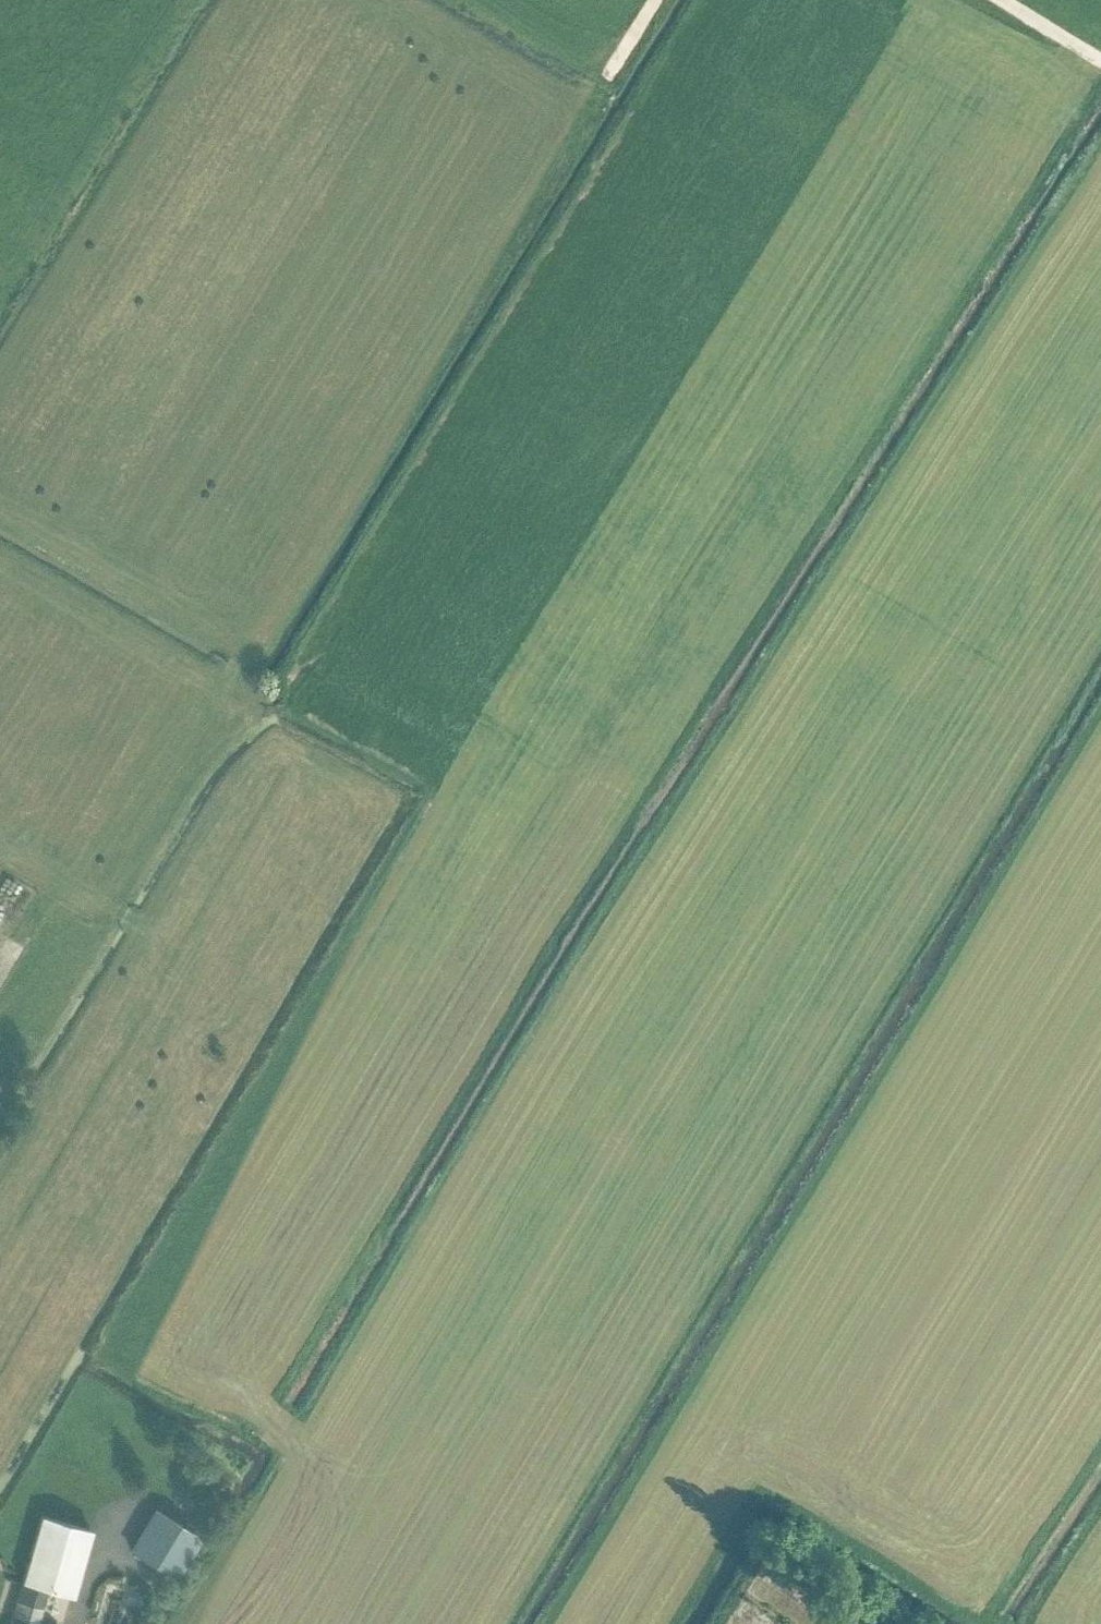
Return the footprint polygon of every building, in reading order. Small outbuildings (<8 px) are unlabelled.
[(82,1561),(92,1528),(2,1503),(0,1511),(0,1554),(28,1562),(24,1580),(23,1580),(12,1615),(11,1615),(9,1623),(45,1623),(39,1622),(47,1590),(72,1597),(82,1561)] [(175,1578),(201,1535),(154,1507),(128,1550),(175,1578)] [(888,1610),(880,1623),(910,1623),(888,1610)]
